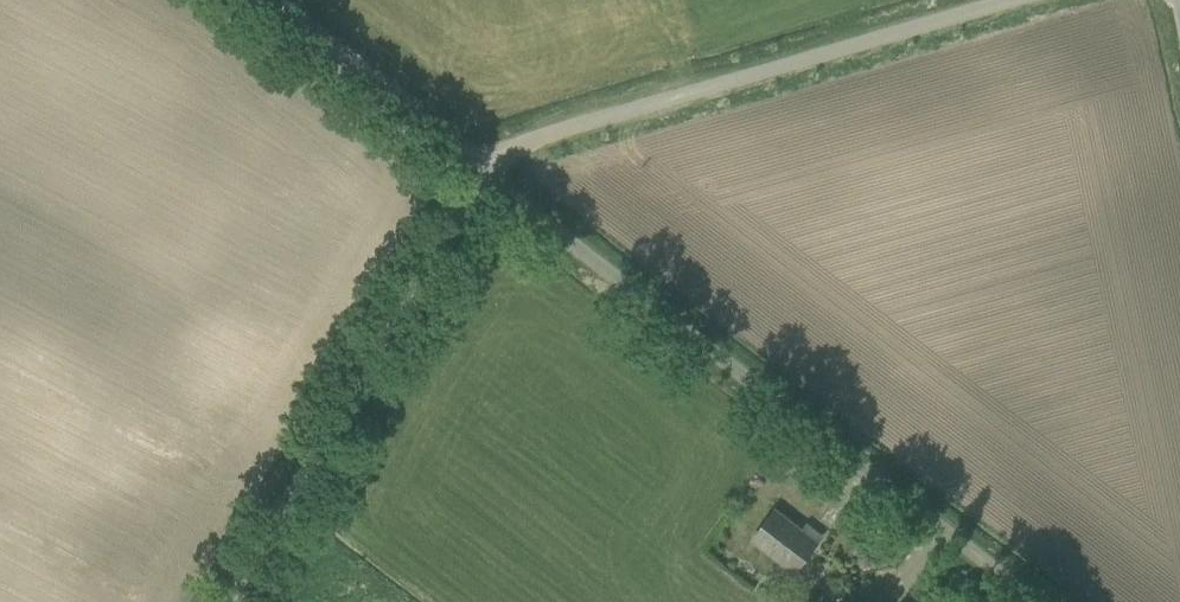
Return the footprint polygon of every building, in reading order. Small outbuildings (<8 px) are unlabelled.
[(775,510),(753,539),(794,571),(807,555),(822,536),(807,525),(803,531),(775,510)]
